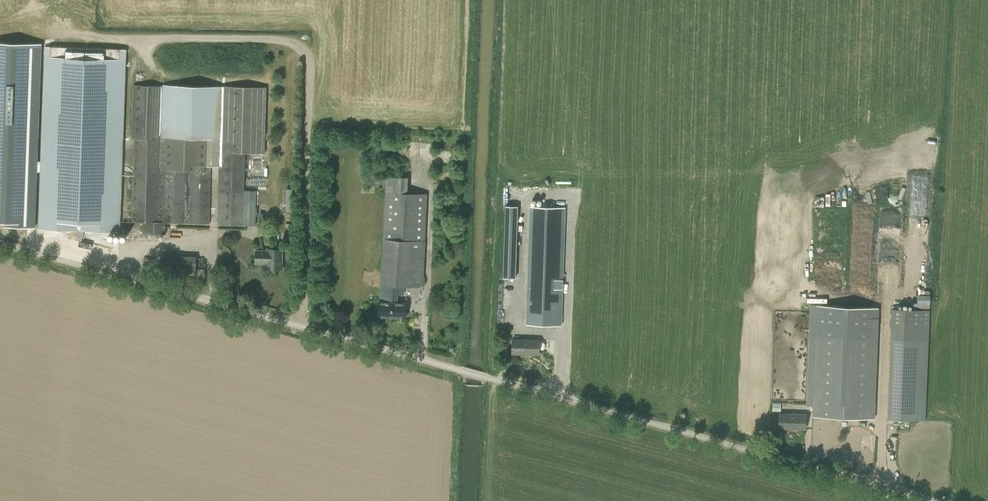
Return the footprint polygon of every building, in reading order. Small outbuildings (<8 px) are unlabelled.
[(41,47),(0,45),(0,218),(6,218),(6,226),(37,227),(41,47)] [(45,46),(39,228),(120,230),(126,49),(45,46)] [(132,138),(135,138),(132,221),(143,221),(143,233),(164,233),(165,222),(208,223),(210,166),(211,138),(161,136),(162,85),(133,84),(132,138)] [(219,167),(221,86),(162,85),(161,136),(211,138),(210,166),(219,167)] [(219,167),(218,223),(255,224),(256,213),(257,213),(257,211),(256,211),(256,190),(244,189),(245,151),(264,152),(266,86),(221,85),(221,86),(219,167)] [(376,186),(386,187),(386,192),(383,238),(380,284),(398,285),(422,286),(425,240),(424,240),(427,194),(406,193),(406,177),(376,176),(376,186)] [(530,206),(526,324),(552,324),(556,207),(530,206)] [(451,213),(436,212),(435,223),(450,224),(451,213)] [(514,293),(517,237),(507,236),(504,292),(514,293)] [(282,268),(282,248),(267,248),(267,250),(256,250),(255,262),(267,262),(267,268),(282,268)] [(171,257),(171,273),(195,274),(195,258),(171,257)] [(816,288),(816,278),(806,278),(806,288),(816,288)] [(817,278),(816,287),(827,288),(827,278),(817,278)] [(379,301),(378,316),(405,317),(406,303),(397,302),(398,294),(398,285),(380,284),(379,301)] [(874,418),(880,308),(818,306),(812,416),(874,418)] [(929,310),(892,308),(888,418),(925,419),(928,340),(929,310)] [(538,354),(538,349),(540,349),(543,348),(544,347),(544,343),(543,342),(540,341),(538,341),(538,340),(512,339),(512,353),(538,354)] [(779,413),(778,427),(805,428),(805,414),(779,413)]
